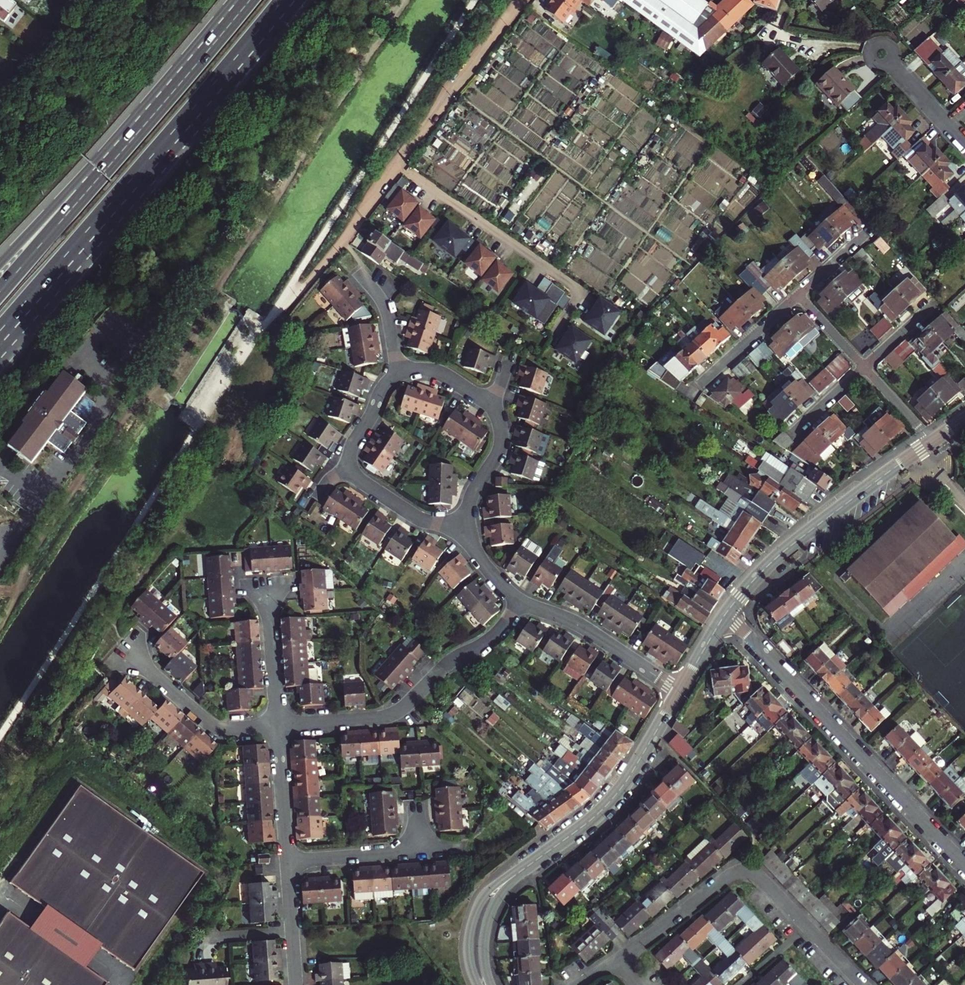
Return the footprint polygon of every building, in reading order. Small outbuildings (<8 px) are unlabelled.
[(10,0),(0,0),(0,19),(4,22),(17,6),(10,0)] [(581,2),(579,0),(555,0),(551,5),(550,5),(545,12),(560,22),(563,21),(568,15),(571,17),(581,2)] [(700,56),(702,53),(705,50),(699,31),(692,26),(708,3),(704,0),(622,0),(700,56)] [(705,50),(753,5),(776,12),(780,0),(729,0),(719,10),(715,8),(708,3),(692,26),(699,31),(705,50)] [(715,8),(719,10),(729,0),(724,0),(715,8)] [(819,10),(830,0),(811,0),(819,10)] [(943,53),(929,38),(914,51),(941,81),(960,64),(960,63),(948,49),(943,53)] [(796,73),(776,51),(760,66),(779,88),(796,73)] [(960,64),(941,81),(954,96),(964,86),(964,69),(960,64)] [(853,94),(831,71),(814,87),(835,110),(838,108),(844,115),(858,102),(852,95),(853,94)] [(873,117),(879,124),(857,144),(864,152),(882,135),(904,115),(897,108),(893,111),(887,104),(873,117)] [(911,123),(904,115),(882,135),(895,149),(892,152),(898,159),(902,155),(912,146),(906,140),(913,133),(907,127),(911,123)] [(902,155),(921,176),(942,157),(923,136),(912,146),(902,155)] [(942,157),(921,176),(931,188),(928,191),(937,201),(944,194),(950,188),(944,181),(955,171),(942,157)] [(282,178),(269,169),(262,179),(275,187),(282,178)] [(826,223),(839,237),(851,227),(849,224),(859,215),(828,181),(822,186),(843,208),(826,223)] [(950,200),(944,194),(937,201),(925,212),(930,218),(949,201),(962,215),(964,212),(964,189),(964,188),(950,200)] [(419,205),(420,203),(414,198),(413,199),(411,197),(410,199),(402,193),(388,210),(405,222),(405,223),(419,205)] [(425,209),(419,205),(405,223),(405,222),(403,224),(420,237),(433,219),(425,213),(426,212),(424,210),(425,209)] [(436,217),(430,224),(434,227),(440,220),(436,217)] [(441,230),(433,241),(450,254),(452,252),(455,254),(460,248),(460,249),(469,237),(463,232),(461,234),(457,231),(458,230),(447,222),(441,230)] [(801,239),(811,250),(816,246),(820,250),(825,245),(828,248),(839,237),(826,223),(810,238),(806,234),(801,239)] [(369,243),(386,255),(397,262),(400,259),(418,272),(419,270),(423,265),(375,232),(368,242),(369,243)] [(782,263),(795,277),(807,267),(804,264),(815,254),(811,250),(801,239),(796,234),(791,239),(799,248),(782,263)] [(880,237),(874,243),(884,254),(890,248),(880,237)] [(477,239),(471,248),(476,252),(479,248),(483,243),(477,239)] [(386,255),(369,243),(361,253),(379,265),(386,255)] [(495,261),(497,259),(491,254),(490,255),(487,253),(486,254),(479,248),(476,252),(471,248),(465,255),(470,259),(465,266),(482,278),(483,276),(483,277),(495,261)] [(871,259),(862,249),(854,257),(862,267),(871,259)] [(501,265),(495,261),(483,277),(483,276),(482,278),(480,281),(496,293),(510,276),(502,270),(503,268),(500,267),(501,265)] [(761,284),(768,292),(773,287),(776,290),(780,286),(783,288),(795,277),(782,263),(766,278),(752,263),(747,268),(762,284),(761,284)] [(845,273),(833,284),(846,299),(851,304),(868,289),(852,272),(847,276),(845,273)] [(337,276),(321,289),(334,305),(355,287),(351,283),(346,286),(343,283),(337,276)] [(909,283),(907,281),(903,284),(896,277),(892,281),(890,279),(886,282),(892,288),(895,292),(908,306),(925,291),(914,279),(909,283)] [(536,291),(535,292),(543,297),(552,285),(544,279),(536,291)] [(520,295),(513,304),(543,324),(556,305),(563,296),(564,293),(552,285),(543,297),(535,292),(536,291),(523,283),(517,293),(520,295)] [(760,313),(760,309),(763,307),(760,304),(765,299),(763,297),(768,292),(761,284),(760,283),(738,303),(751,318),(753,315),(757,316),(760,313)] [(846,299),(833,284),(821,295),(823,298),(819,302),(829,314),(846,299)] [(359,293),(355,287),(334,305),(347,320),(352,316),(355,319),(372,317),(364,307),(357,300),(355,297),(359,293)] [(892,288),(881,299),(884,302),(895,292),(892,288)] [(883,316),(890,323),(908,306),(895,292),(884,302),(881,299),(875,293),(869,299),(879,311),(880,309),(885,314),(883,316)] [(563,296),(556,305),(563,310),(565,306),(569,300),(563,296)] [(604,334),(617,315),(615,313),(617,310),(610,306),(611,306),(599,297),(594,305),(596,306),(593,310),(592,310),(584,321),(593,327),(593,326),(604,334)] [(722,307),(716,313),(731,330),(736,325),(739,329),(751,318),(738,303),(727,313),(722,307)] [(418,319),(417,323),(411,321),(409,327),(435,336),(441,317),(433,314),(435,308),(423,304),(418,319)] [(929,328),(942,343),(954,333),(964,345),(964,332),(958,324),(956,326),(945,313),(929,328)] [(784,328),(802,347),(818,332),(813,327),(813,326),(803,316),(802,314),(799,315),(784,328)] [(868,329),(878,340),(893,326),(890,323),(883,316),(868,329)] [(695,328),(701,334),(711,325),(705,319),(695,328)] [(701,334),(715,350),(730,337),(721,326),(720,328),(715,323),(712,326),(711,325),(701,334)] [(372,334),(370,324),(349,328),(352,347),(379,343),(378,337),(372,338),(372,334)] [(429,354),(435,336),(409,327),(407,333),(413,335),(412,339),(409,348),(429,354)] [(575,364),(588,345),(585,343),(587,340),(581,336),(582,336),(569,327),(564,335),(566,336),(563,340),(555,351),(563,357),(564,356),(575,364)] [(706,358),(715,350),(701,334),(695,328),(694,327),(685,335),(706,358)] [(781,357),(786,353),(790,358),(802,347),(784,328),(773,338),(775,341),(770,345),(781,357)] [(930,353),(942,343),(929,328),(910,345),(916,351),(933,370),(940,364),(930,353)] [(865,329),(858,335),(867,345),(869,348),(876,341),(865,329)] [(861,350),(867,345),(858,335),(856,333),(850,338),(861,350)] [(697,367),(706,358),(685,335),(684,334),(674,342),(681,350),(697,367)] [(905,339),(894,350),(905,361),(916,351),(910,345),(905,339)] [(749,356),(758,365),(764,359),(772,352),(763,342),(749,356)] [(377,364),(375,355),(374,351),(380,350),(379,343),(352,347),(355,367),(377,364)] [(497,356),(471,348),(465,366),(486,374),(488,366),(490,361),(495,363),(497,356)] [(658,363),(651,374),(673,389),(697,367),(681,350),(663,366),(658,363)] [(893,350),(885,358),(896,370),(904,363),(893,350)] [(851,363),(842,353),(826,369),(836,380),(837,382),(852,368),(851,363)] [(732,371),(741,381),(748,374),(758,365),(749,356),(732,371)] [(547,373),(521,365),(519,372),(524,374),(523,378),(520,387),(540,394),(547,373)] [(777,387),(797,408),(813,393),(803,381),(804,379),(795,369),(791,372),(786,367),(781,372),(786,377),(776,386),(777,387)] [(809,385),(819,396),(836,380),(826,369),(809,385)] [(930,391),(943,405),(959,390),(948,378),(951,376),(945,369),(937,376),(941,380),(930,391)] [(359,397),(361,388),(363,384),(368,386),(370,380),(343,371),(337,390),(359,397)] [(26,425),(9,447),(33,465),(49,442),(63,453),(67,452),(74,442),(71,439),(75,433),(79,436),(86,426),(86,422),(71,412),(88,390),(64,373),(48,395),(47,393),(24,424),(26,425)] [(702,393),(717,404),(720,401),(725,407),(745,389),(738,382),(736,383),(733,380),(730,383),(728,379),(718,388),(713,383),(702,393)] [(879,393),(867,381),(861,386),(873,398),(879,393)] [(408,386),(401,408),(420,414),(428,387),(423,385),(421,391),(417,389),(408,386)] [(428,387),(420,414),(440,420),(447,399),(437,396),(433,395),(435,389),(428,387)] [(797,408),(777,387),(765,397),(768,400),(763,404),(780,423),(797,408)] [(915,408),(927,420),(943,405),(930,391),(918,401),(920,403),(915,408)] [(539,424),(546,404),(520,395),(518,401),(523,403),(522,407),(518,417),(539,424)] [(846,395),(838,402),(847,411),(854,404),(846,395)] [(335,397),(328,417),(349,423),(352,415),(353,411),(359,412),(361,406),(335,397)] [(867,418),(875,427),(888,441),(904,426),(893,414),(889,418),(878,407),(867,418)] [(442,429),(459,440),(475,417),(470,413),(466,418),(463,416),(455,411),(442,429)] [(817,430),(830,445),(841,435),(847,441),(855,434),(849,428),(847,430),(839,420),(841,419),(837,414),(835,416),(834,415),(817,430)] [(475,417),(459,440),(476,451),(488,433),(480,428),(477,425),(480,420),(475,417)] [(343,436),(320,420),(309,437),(327,449),(332,441),(335,438),(339,441),(343,436)] [(537,453),(544,434),(517,425),(515,432),(520,434),(519,438),(516,446),(537,453)] [(867,426),(855,438),(871,456),(888,441),(875,427),(871,430),(867,426)] [(404,441),(387,429),(381,436),(379,440),(374,436),(370,442),(393,457),(404,441)] [(783,430),(772,441),(786,450),(794,442),(783,430)] [(817,430),(792,454),(809,465),(811,467),(821,458),(819,456),(830,445),(817,430)] [(74,442),(76,443),(80,437),(79,436),(75,433),(71,439),(74,442)] [(382,474),(393,457),(370,442),(367,447),(372,451),(369,455),(364,462),(382,474)] [(328,458),(304,443),(293,459),(311,472),(316,464),(319,461),(324,464),(328,458)] [(872,462),(862,451),(857,456),(866,466),(872,462)] [(546,464),(534,461),(512,454),(510,461),(516,462),(514,467),(512,475),(533,481),(541,481),(546,464)] [(817,487),(793,471),(791,469),(785,477),(764,463),(763,465),(750,457),(746,463),(759,472),(800,500),(806,504),(817,487)] [(832,481),(811,467),(809,465),(804,472),(796,466),(793,471),(817,487),(824,492),(832,481)] [(313,481),(289,466),(278,482),(296,495),(301,487),(304,483),(309,487),(313,481)] [(453,467),(431,467),(431,485),(458,486),(458,480),(453,480),(453,477),(453,467)] [(751,485),(750,487),(769,500),(774,494),(778,497),(776,499),(793,510),(800,500),(759,472),(757,475),(754,476),(750,482),(751,485)] [(769,500),(750,487),(730,473),(723,484),(768,514),(770,516),(775,509),(773,507),(775,504),(769,500)] [(497,488),(508,488),(508,479),(497,479),(497,488)] [(715,487),(719,490),(723,484),(719,481),(715,487)] [(742,512),(761,525),(768,514),(723,484),(719,490),(738,504),(736,507),(742,512)] [(458,486),(431,485),(431,504),(443,504),(442,512),(445,512),(451,510),(453,509),(453,495),(453,491),(458,491),(458,486)] [(344,495),(336,490),(326,504),(323,508),(340,519),(355,496),(350,493),(347,498),(344,495)] [(484,514),(511,514),(511,492),(491,492),(491,502),(491,506),(485,506),(484,514)] [(355,496),(340,519),(357,531),(369,513),(361,507),(358,505),(361,500),(355,496)] [(748,544),(754,536),(735,523),(728,518),(701,500),(695,509),(729,532),(748,544)] [(839,575),(844,581),(850,576),(888,616),(906,599),(908,600),(964,546),(964,543),(957,535),(954,538),(919,501),(839,575)] [(736,507),(728,518),(735,523),(742,512),(736,507)] [(378,512),(362,535),(378,546),(391,527),(382,522),(379,520),(382,515),(378,512)] [(735,523),(754,536),(761,525),(742,512),(735,523)] [(512,521),(484,521),(484,525),(489,525),(489,530),(489,540),(512,540),(512,521)] [(400,527),(384,551),(400,561),(413,543),(404,537),(401,535),(404,530),(400,527)] [(710,550),(715,553),(734,565),(748,544),(729,532),(721,544),(712,538),(706,547),(710,550)] [(427,536),(411,561),(430,572),(442,553),(433,547),(430,545),(433,540),(427,536)] [(525,536),(519,543),(509,556),(501,565),(506,569),(509,564),(512,566),(520,572),(538,550),(538,547),(525,536)] [(701,563),(710,550),(706,547),(695,539),(686,553),(693,558),(701,563)] [(559,549),(552,544),(527,581),(531,584),(535,578),(539,581),(547,586),(559,568),(550,562),(559,549)] [(688,566),(693,558),(686,553),(673,544),(668,553),(688,566)] [(291,545),(272,547),(274,573),(280,572),(280,570),(293,568),(291,545)] [(243,549),(243,551),(245,572),(266,571),(266,574),(274,573),(272,547),(243,549)] [(461,553),(453,559),(439,571),(453,588),(470,573),(463,565),(461,562),(465,558),(461,553)] [(206,578),(229,576),(232,576),(231,564),(228,564),(228,557),(205,558),(206,578)] [(702,576),(716,585),(721,578),(705,567),(704,568),(700,565),(695,571),(702,576)] [(688,583),(691,584),(717,602),(724,591),(716,585),(702,576),(700,578),(686,569),(682,575),(678,572),(677,575),(680,577),(688,583)] [(298,591),(326,589),(332,589),(333,589),(332,572),(331,570),(301,572),(302,585),(298,585),(298,591)] [(568,606),(584,582),(567,570),(554,589),(564,595),(567,598),(564,603),(568,606)] [(822,587),(809,573),(801,579),(799,576),(794,579),(796,583),(789,589),(801,603),(815,592),(822,587)] [(206,578),(207,597),(234,596),(233,589),(230,589),(229,576),(206,578)] [(685,587),(688,583),(680,577),(677,581),(685,587)] [(457,595),(470,610),(490,593),(487,588),(482,592),(480,589),(473,581),(457,595)] [(579,605),(588,612),(595,603),(601,593),(584,582),(568,606),(572,608),(575,603),(579,605)] [(611,628),(627,605),(612,594),(617,587),(609,582),(601,593),(595,603),(602,608),(599,613),(607,617),(610,620),(607,625),(611,628)] [(683,596),(709,614),(717,602),(691,584),(683,596)] [(667,601),(703,625),(709,614),(683,596),(670,588),(667,592),(671,594),(667,601)] [(302,598),(303,611),(327,609),(326,589),(298,591),(299,598),(302,598)] [(774,595),(792,617),(804,608),(801,603),(789,589),(781,595),(779,591),(774,595)] [(144,622),(161,603),(145,590),(131,607),(141,616),(140,618),(144,622)] [(801,603),(804,608),(818,596),(815,592),(801,603)] [(490,593),(470,610),(482,624),(498,610),(492,603),(489,600),(493,597),(490,593)] [(793,620),(792,617),(774,595),(769,599),(771,603),(763,609),(780,630),(793,620)] [(234,596),(207,597),(209,617),(232,616),(231,602),(234,602),(234,596)] [(150,627),(152,625),(164,635),(169,629),(179,618),(161,603),(144,622),(150,627)] [(623,628),(631,633),(637,625),(640,627),(645,620),(641,618),(643,616),(627,605),(611,628),(615,631),(619,625),(623,628)] [(306,640),(304,617),(288,618),(281,619),(280,625),(282,641),(306,640)] [(235,644),(251,643),(258,642),(258,635),(256,620),(233,621),(235,644)] [(656,659),(672,636),(657,625),(645,643),(652,648),(656,651),(652,656),(656,659)] [(518,644),(533,654),(548,630),(544,628),(540,633),(537,630),(530,626),(518,644)] [(164,635),(158,642),(154,647),(171,662),(179,652),(186,644),(169,629),(164,635)] [(544,654),(559,664),(574,640),(570,638),(567,642),(563,640),(556,635),(544,654)] [(688,646),(672,636),(656,659),(660,662),(664,656),(667,659),(675,664),(688,646)] [(307,662),(306,640),(282,641),(283,657),(284,663),(307,662)] [(258,642),(251,643),(235,644),(237,667),(261,665),(259,650),(258,642)] [(399,645),(386,659),(406,677),(410,672),(408,670),(424,652),(413,642),(406,651),(399,645)] [(829,660),(835,655),(824,643),(818,648),(804,661),(805,662),(801,665),(806,670),(809,667),(815,673),(829,660)] [(565,674),(580,684),(599,654),(595,652),(592,657),(588,655),(580,649),(568,668),(569,668),(565,674)] [(171,662),(169,664),(164,669),(182,685),(197,668),(179,652),(171,662)] [(406,677),(386,659),(372,675),(390,690),(399,680),(401,682),(406,677)] [(829,660),(815,673),(823,681),(819,684),(823,688),(840,672),(829,660)] [(308,670),(307,662),(284,663),(284,670),(286,687),(297,686),(317,685),(316,672),(313,670),(308,670)] [(592,683),(608,693),(615,682),(623,670),(618,667),(615,671),(612,669),(604,664),(592,683)] [(240,689),(253,688),(263,688),(261,665),(237,667),(240,689)] [(746,667),(728,669),(731,694),(733,693),(742,702),(750,694),(746,667)] [(845,668),(840,672),(823,688),(828,693),(831,690),(838,697),(852,684),(856,679),(845,668)] [(728,669),(711,671),(714,696),(731,694),(728,669)] [(106,697),(123,711),(136,697),(141,691),(136,687),(124,676),(106,697)] [(366,707),(363,682),(343,683),(345,706),(354,705),(355,708),(366,707)] [(608,693),(606,695),(630,710),(645,687),(642,684),(638,689),(635,687),(626,682),(623,687),(615,682),(608,693)] [(301,705),(324,703),(323,684),(317,685),(297,686),(297,694),(300,693),(301,705)] [(863,695),(852,684),(838,697),(845,704),(841,707),(845,712),(863,695)] [(645,687),(630,710),(645,721),(657,702),(649,697),(646,695),(650,690),(645,687)] [(775,700),(763,687),(750,699),(762,712),(775,700)] [(240,689),(232,690),(234,710),(252,708),(251,696),(253,695),(253,688),(240,689)] [(140,727),(149,717),(158,706),(146,696),(141,691),(136,697),(123,711),(140,727)] [(507,702),(499,695),(493,702),(502,709),(507,702)] [(860,720),(874,707),(863,695),(845,712),(850,716),(853,713),(860,720)] [(744,720),(749,725),(760,714),(762,712),(750,699),(744,705),(752,713),(744,720)] [(158,706),(149,717),(166,732),(182,715),(164,700),(158,706)] [(787,713),(775,700),(762,712),(771,722),(769,724),(769,723),(763,728),(767,732),(774,725),(787,713)] [(871,732),(872,731),(877,726),(890,714),(884,709),(879,713),(874,707),(860,720),(867,727),(863,731),(867,735),(870,732),(871,732)] [(688,710),(685,715),(696,722),(699,717),(688,710)] [(787,713),(774,725),(786,738),(799,726),(787,713)] [(762,716),(760,714),(749,725),(753,730),(761,723),(758,720),(762,716)] [(166,732),(183,747),(198,730),(182,715),(166,732)] [(602,732),(600,735),(605,739),(625,755),(634,744),(598,720),(594,725),(602,732)] [(678,721),(671,728),(678,735),(682,739),(689,732),(678,721)] [(895,750),(912,734),(901,722),(884,738),(884,739),(881,742),(885,747),(889,744),(895,750)] [(579,732),(587,738),(619,763),(625,755),(605,739),(600,735),(585,724),(579,732)] [(799,726),(786,738),(798,750),(811,738),(799,726)] [(378,731),(380,754),(400,752),(399,743),(398,727),(391,727),(391,730),(378,731)] [(340,734),(341,756),(361,755),(359,729),(351,730),(351,733),(340,734)] [(361,755),(380,754),(378,731),(368,732),(367,729),(359,729),(361,755)] [(183,747),(200,762),(214,744),(215,744),(198,730),(183,747)] [(903,765),(924,745),(912,734),(895,750),(902,758),(899,761),(903,765)] [(682,739),(678,735),(669,744),(684,758),(693,749),(682,739)] [(290,753),(291,760),(316,758),(315,738),(292,740),(293,753),(290,753)] [(400,752),(401,767),(420,765),(418,738),(412,739),(412,742),(399,743),(400,752)] [(426,738),(418,738),(420,765),(438,764),(436,740),(427,741),(426,738)] [(619,763),(587,738),(580,746),(612,772),(619,763)] [(811,738),(798,750),(810,763),(823,751),(811,738)] [(775,749),(780,743),(776,739),(771,744),(775,749)] [(242,744),(243,764),(268,762),(268,759),(268,754),(263,754),(262,742),(242,744)] [(605,781),(612,772),(580,746),(577,744),(573,748),(583,756),(580,760),(585,765),(588,767),(605,781)] [(929,751),(924,745),(903,765),(908,770),(911,767),(917,774),(931,761),(925,755),(929,751)] [(570,766),(577,758),(568,751),(561,758),(569,765),(570,766)] [(835,763),(823,751),(810,763),(822,775),(835,763)] [(318,777),(316,758),(291,760),(291,767),(294,767),(295,779),(318,777)] [(569,765),(561,758),(558,762),(566,769),(569,765)] [(942,773),(931,761),(917,774),(924,781),(921,784),(925,789),(942,773)] [(243,764),(245,783),(265,781),(265,769),(269,769),(268,762),(243,764)] [(847,776),(835,763),(822,775),(834,788),(847,776)] [(563,774),(591,799),(598,790),(581,776),(578,773),(570,766),(569,765),(566,769),(562,773),(563,774)] [(581,776),(588,767),(585,765),(583,768),(578,773),(581,776)] [(663,781),(664,782),(678,796),(694,781),(679,766),(663,781)] [(588,767),(581,776),(598,790),(605,781),(588,767)] [(552,791),(550,793),(555,798),(556,797),(572,812),(581,806),(564,791),(563,792),(559,786),(557,788),(554,785),(552,787),(548,783),(552,780),(538,768),(532,775),(535,777),(544,786),(546,784),(552,791)] [(957,780),(946,769),(942,773),(925,789),(930,793),(933,790),(939,797),(957,780)] [(591,799),(563,774),(557,779),(568,789),(564,791),(581,806),(591,799)] [(859,789),(847,776),(834,788),(825,797),(826,804),(835,813),(839,808),(859,789)] [(318,777),(295,779),(296,791),(293,791),(294,798),(319,796),(318,777)] [(537,793),(536,794),(546,804),(547,804),(563,819),(572,812),(556,797),(555,798),(550,793),(552,791),(546,784),(544,786),(535,777),(528,784),(535,792),(537,793)] [(960,777),(957,780),(939,797),(946,804),(943,807),(947,812),(950,809),(951,809),(964,796),(961,792),(964,789),(964,782),(960,777)] [(265,781),(245,783),(246,802),(271,800),(271,792),(266,792),(265,781)] [(652,795),(665,808),(673,801),(675,803),(676,805),(681,800),(678,796),(664,782),(651,794),(652,795)] [(434,801),(435,809),(460,807),(459,788),(438,789),(438,797),(438,801),(434,801)] [(85,789),(14,886),(51,913),(99,948),(136,976),(207,879),(85,789)] [(853,819),(858,814),(871,801),(859,789),(839,808),(844,814),(846,812),(853,819)] [(372,793),(373,813),(398,811),(398,803),(394,804),(394,799),(393,792),(372,793)] [(555,825),(563,819),(547,804),(546,804),(536,794),(537,793),(536,793),(535,792),(529,797),(534,804),(533,805),(555,825)] [(527,799),(520,793),(513,801),(546,831),(555,825),(533,805),(534,804),(529,797),(527,799)] [(819,802),(824,798),(819,793),(815,797),(819,802)] [(640,806),(641,807),(654,821),(661,814),(664,816),(665,817),(669,813),(667,811),(665,808),(652,795),(640,806)] [(321,816),(319,796),(294,798),(294,805),(297,805),(298,818),(321,816)] [(246,802),(248,821),(269,819),(268,808),(272,808),(271,800),(246,802)] [(665,808),(667,811),(675,803),(673,801),(665,808)] [(883,814),(871,801),(858,814),(861,816),(865,821),(870,826),(883,814)] [(461,827),(460,807),(435,809),(435,817),(439,816),(439,821),(440,829),(461,827)] [(628,819),(629,820),(642,834),(650,826),(652,829),(653,830),(658,825),(656,823),(654,821),(641,807),(628,819)] [(396,831),(396,823),(395,819),(399,819),(398,811),(373,813),(374,833),(396,831)] [(656,823),(664,816),(661,814),(654,821),(656,823)] [(858,814),(853,819),(843,828),(848,832),(857,823),(855,822),(861,816),(858,814)] [(895,827),(883,814),(870,826),(883,839),(895,827)] [(957,822),(958,823),(954,826),(959,831),(962,828),(964,831),(964,814),(957,822)] [(321,816),(298,818),(299,831),(296,831),(297,839),(323,838),(321,816)] [(275,841),(274,832),(270,832),(269,819),(248,821),(250,843),(275,841)] [(629,820),(617,831),(631,846),(638,839),(641,841),(642,842),(646,838),(644,836),(642,834),(629,820)] [(870,826),(865,821),(860,826),(865,832),(870,826)] [(711,838),(708,842),(709,844),(722,857),(724,858),(747,837),(734,823),(715,842),(711,838)] [(642,834),(644,836),(652,829),(650,826),(642,834)] [(883,839),(890,847),(894,852),(907,840),(895,827),(883,839)] [(617,831),(604,843),(618,858),(626,851),(628,853),(629,854),(634,850),(633,849),(631,846),(617,831)] [(869,836),(865,832),(852,844),(857,849),(869,836)] [(631,846),(633,849),(641,841),(638,839),(631,846)] [(906,864),(919,852),(907,840),(894,852),(888,858),(882,864),(885,868),(893,861),(901,869),(906,864)] [(707,846),(703,842),(690,853),(691,854),(683,862),(685,863),(698,877),(699,879),(722,857),(709,844),(707,846)] [(604,843),(591,855),(606,870),(613,863),(615,865),(616,866),(621,861),(620,860),(618,858),(604,843)] [(877,844),(858,862),(864,868),(882,850),(877,844)] [(894,852),(890,847),(884,853),(888,858),(894,852)] [(776,848),(772,852),(776,855),(780,860),(781,860),(785,856),(776,848)] [(765,866),(776,855),(772,852),(771,850),(760,861),(765,866)] [(620,860),(628,853),(626,851),(618,858),(620,860)] [(918,877),(931,865),(919,852),(906,864),(918,877)] [(269,861),(269,853),(257,853),(257,862),(269,861)] [(590,854),(578,865),(593,880),(600,873),(602,875),(603,876),(608,872),(606,870),(591,855),(590,854)] [(780,860),(776,855),(765,866),(769,870),(780,860)] [(428,866),(430,888),(451,886),(449,860),(442,861),(442,865),(438,865),(428,866)] [(774,875),(785,865),(782,862),(781,860),(780,860),(769,870),(774,875)] [(411,863),(413,889),(414,896),(430,895),(430,888),(428,866),(423,866),(419,866),(419,862),(411,863)] [(392,868),(394,890),(413,889),(411,863),(403,863),(403,867),(399,868),(392,868)] [(608,872),(615,865),(613,863),(606,870),(608,872)] [(674,897),(675,898),(698,877),(685,863),(666,881),(663,878),(659,881),(661,883),(674,897)] [(577,864),(564,876),(579,891),(587,883),(589,886),(590,887),(595,883),(593,880),(578,865),(577,864)] [(372,866),(374,892),(375,898),(394,897),(394,890),(392,868),(384,869),(381,869),(380,865),(372,866)] [(790,870),(785,865),(774,875),(778,880),(790,870)] [(943,877),(931,865),(918,877),(930,889),(943,877)] [(375,898),(374,892),(372,866),(365,866),(365,871),(362,871),(353,871),(355,900),(375,898)] [(794,875),(790,870),(778,880),(783,885),(794,875)] [(600,873),(593,880),(595,883),(602,875),(600,873)] [(564,876),(563,875),(547,891),(562,906),(579,891),(564,876)] [(798,879),(794,875),(783,885),(787,889),(798,879)] [(329,876),(321,877),(323,902),(342,901),(341,879),(334,880),(329,880),(329,876)] [(303,904),(323,902),(321,877),(313,877),(313,881),(308,882),(302,882),(303,904)] [(955,890),(943,877),(930,889),(939,898),(926,910),(933,917),(942,908),(942,902),(955,890)] [(792,894),(803,884),(798,879),(787,889),(792,894)] [(242,881),(243,902),(271,899),(270,892),(265,892),(265,888),(264,880),(242,881)] [(587,883),(579,891),(581,893),(589,886),(587,883)] [(650,915),(652,917),(674,897),(661,883),(643,901),(639,897),(635,901),(637,902),(650,915)] [(796,899),(807,888),(806,887),(803,884),(792,894),(796,899)] [(812,893),(807,888),(796,899),(801,903),(812,893)] [(957,899),(958,900),(957,901),(957,904),(959,906),(952,913),(952,916),(958,922),(964,916),(964,891),(957,899)] [(732,892),(704,918),(717,932),(736,915),(745,924),(753,916),(732,892)] [(806,908),(817,898),(812,893),(801,903),(806,908)] [(881,894),(876,899),(885,909),(890,904),(881,894)] [(810,913),(821,903),(819,900),(817,898),(806,908),(810,913)] [(271,899),(243,902),(244,921),(267,919),(266,910),(266,906),(272,905),(271,899)] [(621,931),(627,936),(650,915),(637,902),(614,924),(609,918),(604,923),(616,936),(621,931)] [(815,918),(825,907),(821,903),(810,913),(815,918)] [(835,917),(839,922),(848,914),(839,904),(830,913),(835,917)] [(890,904),(885,909),(889,912),(893,916),(898,911),(891,904),(890,904)] [(511,925),(536,923),(534,905),(514,907),(515,918),(512,919),(510,919),(511,925)] [(815,918),(819,922),(830,912),(825,907),(815,918)] [(852,917),(858,911),(855,907),(848,914),(852,917)] [(854,944),(869,930),(862,921),(864,919),(865,918),(858,911),(852,917),(848,914),(839,922),(838,923),(844,930),(842,931),(854,944)] [(819,922),(824,927),(835,917),(830,913),(830,912),(819,922)] [(51,913),(36,933),(84,969),(99,948),(51,913)] [(0,931),(0,984),(107,984),(84,969),(36,933),(11,915),(0,931)] [(753,916),(745,924),(753,933),(734,950),(745,962),(747,963),(748,965),(775,939),(753,916)] [(958,922),(955,926),(963,935),(964,933),(964,916),(958,922)] [(679,937),(691,950),(707,935),(716,946),(724,939),(717,932),(704,918),(703,917),(696,924),(695,923),(679,937)] [(835,917),(824,927),(826,930),(829,932),(838,923),(839,922),(835,917)] [(862,921),(869,930),(872,927),(864,919),(862,921)] [(517,941),(538,939),(536,923),(511,925),(513,942),(514,942),(517,941)] [(596,925),(571,948),(577,955),(584,962),(609,939),(611,941),(616,936),(604,923),(598,928),(596,925)] [(924,925),(913,936),(919,942),(930,932),(924,925)] [(869,930),(854,944),(866,956),(881,942),(874,934),(876,932),(877,931),(873,927),(872,927),(869,930)] [(883,940),(876,932),(874,934),(881,942),(883,940)] [(678,935),(670,943),(671,943),(679,936),(678,935)] [(679,936),(671,943),(670,943),(654,957),(666,970),(682,955),(692,966),(700,959),(691,950),(679,937),(679,936)] [(268,937),(245,939),(247,959),(275,957),(274,950),(269,950),(268,946),(268,937)] [(539,957),(538,939),(517,941),(518,952),(515,953),(513,953),(514,959),(517,959),(538,957),(539,957)] [(726,957),(711,971),(721,982),(722,983),(724,984),(739,970),(738,969),(745,962),(734,950),(724,939),(716,946),(726,957)] [(881,942),(866,956),(878,968),(879,967),(892,955),(885,947),(888,945),(889,944),(884,939),(883,940),(881,942)] [(895,952),(888,945),(885,947),(892,955),(895,952)] [(892,955),(879,967),(891,980),(906,966),(898,958),(901,956),(902,955),(897,950),(895,952),(892,955)] [(906,966),(908,964),(901,956),(898,958),(906,966)] [(275,957),(247,959),(248,978),(271,976),(270,967),(270,964),(275,963),(275,957)] [(539,974),(538,957),(517,959),(518,970),(515,970),(513,970),(514,976),(516,976),(519,976),(539,974)] [(694,984),(718,984),(721,982),(711,971),(700,959),(692,966),(702,977),(694,984)] [(203,961),(205,984),(226,984),(225,965),(215,966),(210,966),(210,960),(203,961)] [(788,982),(791,984),(804,984),(805,983),(784,960),(757,984),(785,984),(788,982)] [(203,961),(197,961),(197,967),(193,967),(183,968),(185,984),(205,984),(203,961)] [(320,979),(343,977),(342,962),(342,961),(319,962),(320,972),(314,972),(314,979),(320,979)] [(738,969),(739,970),(747,963),(745,962),(738,969)] [(906,966),(891,980),(895,984),(910,984),(917,978),(910,971),(913,968),(914,967),(909,963),(908,964),(906,966)] [(920,976),(913,968),(910,971),(917,978),(920,976)] [(539,974),(519,976),(520,984),(540,984),(539,974)] [(917,978),(910,984),(924,984),(922,983),(924,981),(925,980),(921,975),(920,976),(917,978)] [(343,977),(320,979),(321,984),(344,984),(343,977)]
